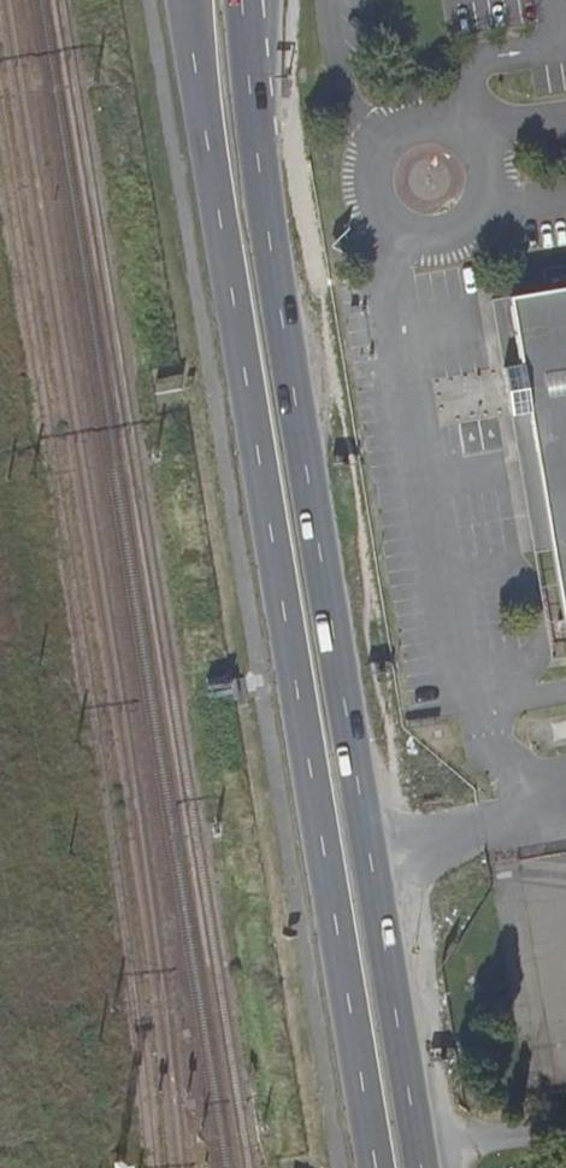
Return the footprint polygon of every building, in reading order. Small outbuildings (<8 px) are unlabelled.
[(504,296),(514,363),(497,367),(505,414),(523,411),(545,549),(565,674),(565,286),(504,296)] [(514,363),(504,296),(486,299),(497,367),(514,363)] [(523,411),(505,414),(529,551),(545,549),(523,411)]
